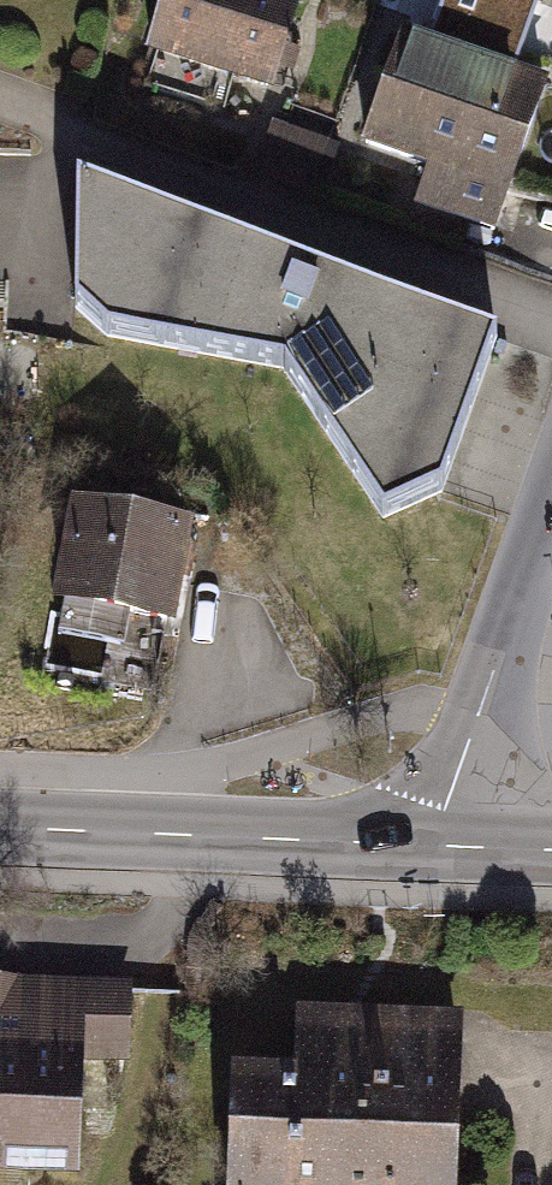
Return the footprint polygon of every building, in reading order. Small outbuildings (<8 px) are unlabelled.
[(147,59),(271,100),(305,0),(167,0),(147,59)] [(402,36),(364,151),(431,174),(418,213),(500,240),(551,85),(518,74),(541,5),(526,0),(447,0),(432,46),(402,36)] [(332,140),(277,121),(256,180),(311,199),(332,140)] [(492,337),(73,191),(72,304),(110,337),(281,366),(384,519),(437,494),(492,337)] [(61,611),(191,635),(210,532),(79,509),(61,611)] [(88,1178),(92,1067),(130,1069),(132,983),(0,979),(0,1176),(88,1178)] [(461,1017),(303,1012),(301,1074),(232,1072),(229,1184),(456,1184),(461,1017)]
